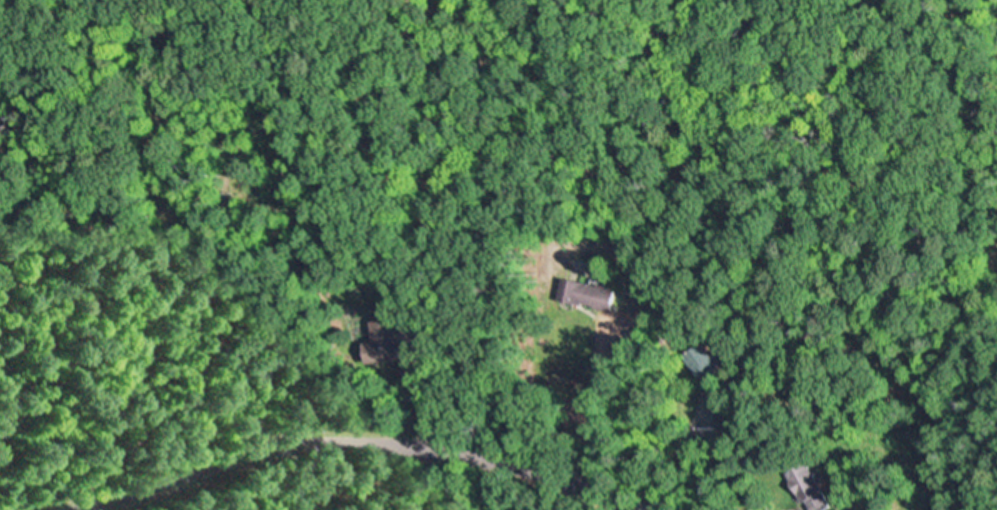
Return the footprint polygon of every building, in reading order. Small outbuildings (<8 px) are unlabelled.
[(140,26),(136,26),(136,11),(136,10),(144,10),(148,10),(148,25),(147,25),(140,26)] [(565,280),(601,288),(601,286),(619,290),(615,312),(585,305),(584,308),(560,302),(565,280)] [(429,314),(430,323),(439,321),(442,340),(431,342),(431,345),(402,349),(404,361),(380,365),(373,324),(398,320),(399,327),(419,323),(418,316),(429,314)] [(725,377),(715,383),(712,378),(706,382),(689,356),(708,343),(725,369),(722,371),(725,377)] [(836,508),(832,509),(814,509),(810,503),(805,505),(790,474),(809,464),(813,462),(814,464),(836,508)]
